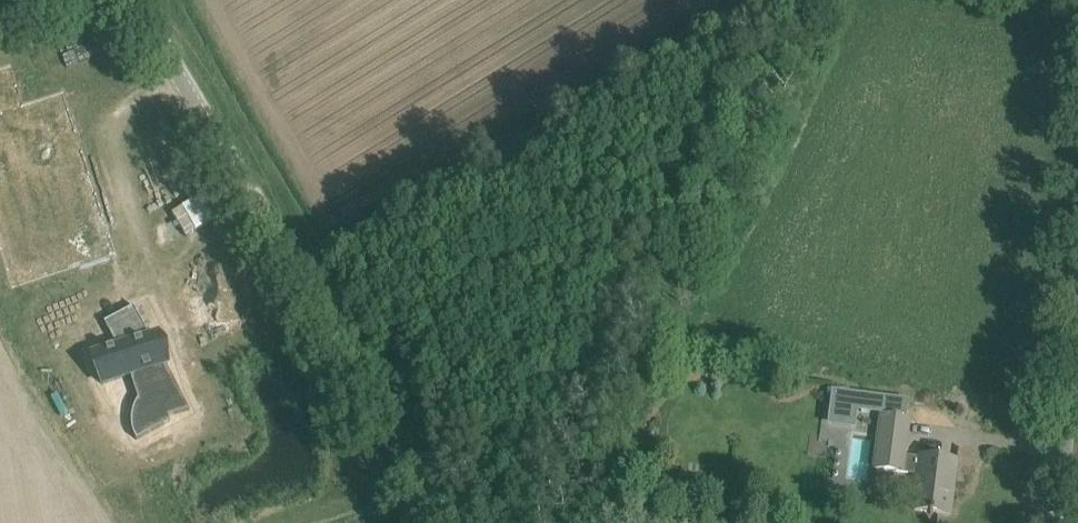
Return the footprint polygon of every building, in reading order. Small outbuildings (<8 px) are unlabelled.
[(98,266),(44,100),(0,114),(0,297),(98,266)] [(152,336),(136,306),(135,307),(138,313),(116,325),(123,345),(95,354),(104,383),(132,374),(140,399),(137,403),(135,409),(133,414),(133,420),(133,425),(135,431),(137,436),(135,437),(136,439),(170,420),(168,416),(190,408),(166,363),(157,334),(152,336)] [(690,365),(674,346),(666,353),(682,372),(690,365)] [(858,391),(856,408),(884,412),(886,395),(858,391)] [(910,420),(888,418),(883,417),(877,468),(917,473),(912,511),(950,515),(950,514),(946,514),(949,486),(954,487),(957,463),(921,458),(921,459),(906,457),(910,420)]
